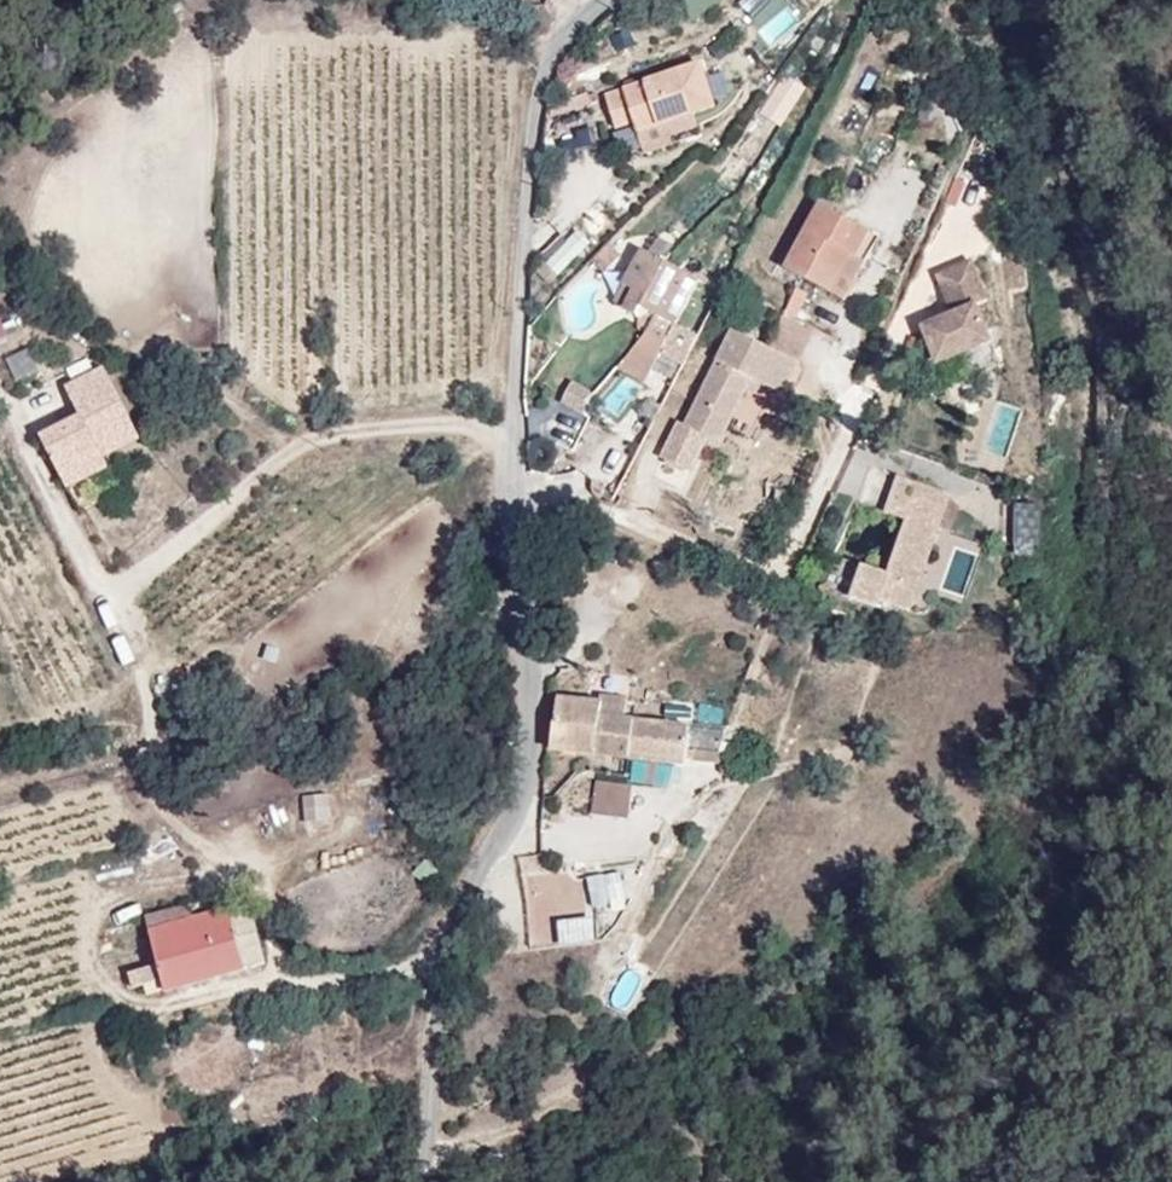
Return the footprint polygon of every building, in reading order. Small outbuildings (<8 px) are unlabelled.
[(781,4),(777,0),(738,0),(734,4),(759,28),(781,4)] [(764,52),(798,18),(785,5),(763,29),(758,24),(747,36),(764,52)] [(629,134),(633,145),(686,127),(685,125),(705,119),(691,77),(598,107),(609,141),(629,134)] [(552,119),(555,131),(573,126),(569,114),(552,119)] [(690,140),(686,127),(633,145),(637,157),(690,140)] [(875,235),(816,206),(780,275),(849,309),(869,268),(861,264),(875,235)] [(554,278),(591,246),(574,226),(537,259),(554,278)] [(606,260),(589,276),(598,285),(615,269),(606,260)] [(936,366),(991,344),(977,310),(989,305),(972,260),(936,274),(952,316),(921,328),(936,366)] [(649,373),(691,291),(635,262),(616,299),(636,310),(632,322),(646,329),(629,363),(649,373)] [(632,322),(636,310),(616,299),(606,318),(628,329),(632,322)] [(10,335),(0,317),(0,340),(10,335)] [(810,339),(780,325),(766,355),(796,369),(810,339)] [(766,355),(730,338),(685,433),(716,447),(746,384),(781,401),(796,369),(766,355)] [(105,449),(142,420),(93,355),(53,383),(72,412),(36,437),(70,484),(110,458),(105,449)] [(641,389),(649,373),(629,363),(621,379),(641,389)] [(563,469),(582,434),(553,420),(535,456),(563,469)] [(912,610),(951,494),(903,480),(892,512),(912,519),(893,573),(867,564),(858,592),(912,610)] [(1038,549),(1035,504),(1010,505),(1013,550),(1038,549)] [(685,766),(692,731),(627,719),(630,697),(598,691),(597,700),(560,693),(551,742),(685,766)] [(713,764),(722,734),(700,727),(691,757),(713,764)] [(597,781),(593,814),(626,819),(630,786),(597,781)] [(303,832),(332,830),(330,802),(301,804),(303,832)] [(258,970),(241,910),(189,922),(185,908),(148,919),(153,944),(158,966),(134,973),(131,974),(136,989),(163,981),(166,995),(258,970)] [(595,942),(593,918),(560,921),(562,945),(595,942)] [(128,951),(134,973),(158,966),(153,944),(128,951)]
